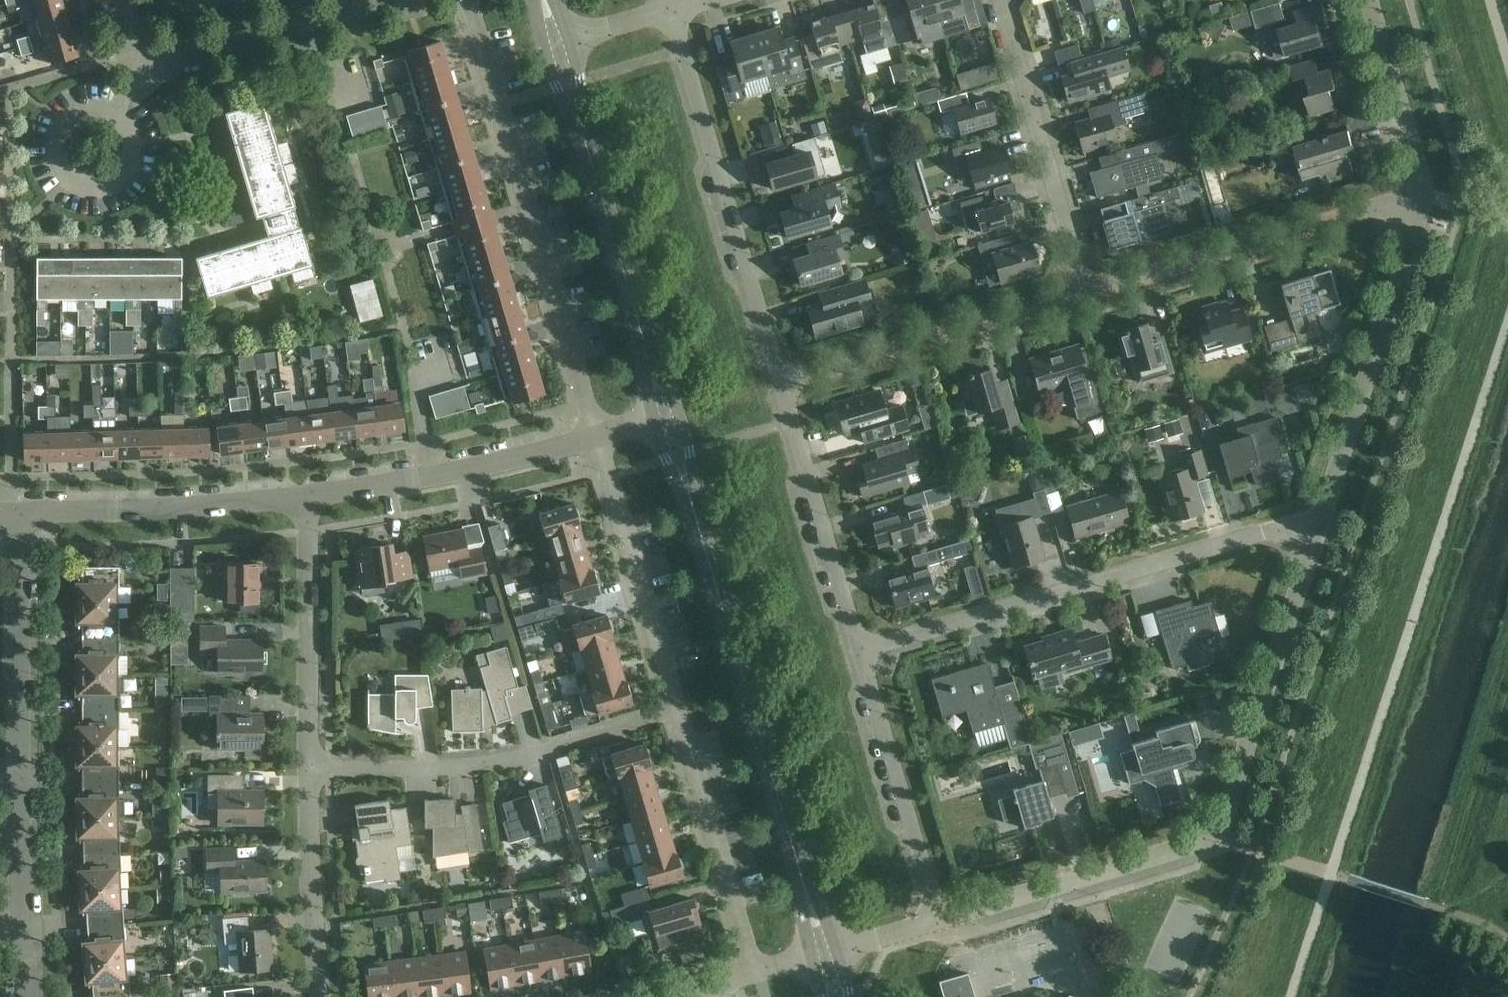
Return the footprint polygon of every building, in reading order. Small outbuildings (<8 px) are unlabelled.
[(36,19),(64,11),(60,0),(30,0),(36,19)] [(939,21),(933,0),(906,0),(911,18),(903,20),(901,15),(891,18),(898,43),(919,37),(921,42),(925,40),(929,38),(933,35),(935,31),(936,27),(940,26),(939,21)] [(939,21),(940,26),(944,38),(945,38),(944,36),(968,29),(968,31),(969,31),(969,29),(979,26),(972,0),(962,0),(960,1),(959,0),(933,0),(939,21)] [(979,26),(987,24),(980,0),(972,0),(979,26)] [(1093,0),(1079,0),(1083,13),(1095,9),(1093,0)] [(21,9),(18,1),(6,4),(8,12),(21,9)] [(1251,11),(1255,25),(1256,28),(1286,20),(1280,2),(1251,11)] [(1223,3),(1212,6),(1215,17),(1226,14),(1223,3)] [(1278,58),(1286,56),(1324,45),(1320,31),(1329,28),(1322,3),(1294,11),(1298,23),(1270,31),(1268,35),(1275,56),(1278,58)] [(887,47),(874,4),(842,13),(850,42),(861,39),(866,54),(887,47)] [(36,19),(42,41),(70,33),(64,11),(36,19)] [(1251,11),(1230,16),(1234,31),(1255,25),(1251,11)] [(839,45),(850,42),(842,13),(810,23),(813,34),(802,38),(811,70),(843,60),(839,45)] [(1226,26),(1216,20),(1208,34),(1218,40),(1226,26)] [(754,35),(765,74),(788,68),(790,75),(803,71),(793,38),(782,42),(778,28),(754,35)] [(70,33),(42,41),(49,64),(77,56),(70,33)] [(742,81),(765,74),(754,35),(730,42),(734,56),(722,59),(732,92),(744,88),(742,81)] [(16,39),(19,48),(31,44),(29,36),(16,39)] [(1105,42),(1108,50),(1119,46),(1117,38),(1105,42)] [(420,52),(418,47),(409,50),(410,55),(403,57),(410,82),(449,71),(440,41),(424,45),(426,50),(420,52)] [(31,44),(19,48),(21,56),(34,53),(31,44)] [(1058,65),(1069,62),(1081,58),(1077,45),(1054,51),(1058,65)] [(997,70),(998,47),(979,46),(978,69),(997,70)] [(1110,50),(1081,58),(1069,62),(1072,73),(1061,77),(1068,102),(1109,90),(1105,77),(1117,73),(1110,50)] [(384,67),(381,58),(373,61),(375,69),(384,67)] [(1336,88),(1331,69),(1319,72),(1315,59),(1291,67),(1294,80),(1306,77),(1311,94),(1305,96),(1311,115),(1336,108),(1331,90),(1336,88)] [(902,62),(893,65),(898,84),(907,81),(902,62)] [(410,82),(419,111),(452,101),(448,88),(453,86),(449,71),(410,82)] [(399,92),(385,96),(390,116),(405,112),(399,92)] [(965,92),(960,94),(936,101),(940,113),(953,109),(960,134),(995,123),(988,98),(969,104),(965,92)] [(1116,140),(1112,127),(1125,123),(1123,118),(1150,110),(1145,93),(1098,106),(1102,117),(1075,125),(1083,150),(1116,140)] [(324,113),(322,104),(319,94),(297,100),(295,101),(301,120),(324,113)] [(427,140),(466,128),(461,113),(456,114),(452,101),(419,111),(427,140)] [(262,217),(267,236),(195,258),(207,297),(313,266),(301,227),(299,227),(293,208),(295,207),(264,102),(225,113),(256,219),(262,217)] [(381,105),(369,109),(376,132),(388,128),(381,105)] [(885,106),(872,109),(875,118),(888,115),(885,106)] [(369,109),(357,112),(364,135),(376,132),(369,109)] [(364,135),(357,112),(346,116),(353,139),(364,135)] [(402,128),(396,130),(399,140),(405,138),(402,128)] [(427,140),(436,168),(469,158),(465,145),(470,144),(466,128),(427,140)] [(783,142),(780,129),(767,133),(771,146),(783,142)] [(1354,172),(1349,157),(1356,154),(1349,131),(1294,147),(1303,179),(1320,174),(1323,182),(1354,172)] [(1184,132),(1173,136),(1175,144),(1180,146),(1187,144),(1184,132)] [(792,144),(795,156),(765,164),(773,189),(816,177),(809,152),(818,150),(815,138),(792,144)] [(1117,152),(1121,163),(1089,173),(1092,183),(1091,186),(1094,188),(1097,198),(1129,188),(1132,190),(1134,187),(1160,179),(1153,155),(1164,152),(1160,139),(1117,152)] [(1010,180),(1007,172),(1009,171),(1002,146),(982,152),(979,141),(951,149),(958,172),(969,169),(975,190),(1010,180)] [(415,150),(403,153),(406,165),(418,161),(415,150)] [(882,170),(892,166),(889,156),(879,159),(882,170)] [(469,158),(436,168),(444,197),(483,186),(478,170),(473,172),(469,158)] [(1211,168),(1205,180),(1215,185),(1221,173),(1211,168)] [(880,186),(888,216),(904,212),(895,181),(880,186)] [(1141,241),(1158,236),(1165,234),(1164,233),(1160,218),(1165,216),(1161,205),(1162,205),(1161,204),(1165,203),(1176,200),(1178,207),(1200,200),(1195,181),(1176,187),(1162,191),(1139,198),(1142,210),(1119,216),(1103,221),(1112,250),(1136,243),(1137,244),(1138,245),(1139,245),(1140,244),(1141,243),(1141,241)] [(975,232),(980,231),(980,232),(995,228),(997,235),(1012,231),(1010,223),(1013,222),(1011,212),(1017,210),(1014,202),(1018,201),(1013,183),(994,188),(993,190),(996,200),(983,204),(981,196),(959,202),(966,227),(975,232)] [(795,209),(780,213),(783,225),(787,224),(791,237),(830,226),(829,221),(832,220),(837,211),(835,208),(840,206),(834,185),(792,197),(795,209)] [(444,197),(452,222),(490,211),(483,186),(444,197)] [(429,196),(427,187),(416,191),(418,200),(429,196)] [(928,205),(925,194),(912,199),(915,209),(928,205)] [(436,214),(430,216),(433,225),(439,223),(436,214)] [(429,219),(420,222),(423,231),(431,228),(429,219)] [(456,235),(463,260),(501,249),(494,224),(456,235)] [(852,225),(838,228),(840,237),(854,234),(852,225)] [(932,226),(919,230),(923,243),(936,239),(932,226)] [(805,244),(809,255),(793,260),(800,285),(841,273),(833,248),(841,246),(838,234),(805,244)] [(381,237),(365,239),(366,256),(382,254),(381,237)] [(1008,279),(1000,281),(1000,282),(1039,271),(1030,242),(1007,249),(1004,237),(977,245),(982,262),(993,259),(996,267),(1004,265),(1008,279)] [(910,240),(896,244),(901,264),(916,260),(910,240)] [(435,241),(427,244),(429,253),(438,250),(435,241)] [(463,260),(471,289),(505,279),(501,266),(506,265),(501,249),(463,260)] [(36,300),(61,300),(61,258),(36,258),(36,300)] [(61,300),(85,300),(85,258),(61,258),(61,300)] [(85,300),(109,300),(109,258),(85,258),(85,300)] [(109,300),(133,300),(133,258),(109,258),(109,300)] [(133,300),(157,300),(157,258),(133,258),(133,300)] [(157,300),(181,300),(182,258),(157,258),(157,300)] [(1280,285),(1290,318),(1263,326),(1271,351),(1321,337),(1314,312),(1340,304),(1330,270),(1280,285)] [(386,317),(374,278),(355,284),(366,322),(386,317)] [(505,279),(471,289),(480,318),(518,307),(514,291),(509,293),(505,279)] [(825,303),(821,304),(807,308),(816,337),(862,323),(857,307),(871,303),(865,280),(825,292),(827,299),(825,303)] [(453,286),(442,289),(444,295),(454,292),(453,286)] [(1250,339),(1241,309),(1229,313),(1225,302),(1217,305),(1217,303),(1202,307),(1204,313),(1202,313),(1203,315),(1196,317),(1201,334),(1198,335),(1203,350),(1224,344),(1225,347),(1250,339)] [(480,318),(488,347),(522,337),(518,324),(523,322),(518,307),(480,318)] [(192,320),(196,332),(216,326),(212,314),(192,320)] [(1130,355),(1134,371),(1138,382),(1172,372),(1165,349),(1162,339),(1151,343),(1145,324),(1117,332),(1124,357),(1130,355)] [(497,375),(535,364),(531,349),(526,350),(522,337),(488,347),(497,375)] [(365,340),(345,343),(347,362),(359,360),(358,355),(367,353),(365,340)] [(467,340),(458,342),(461,353),(470,350),(467,340)] [(37,342),(37,356),(60,356),(60,342),(37,342)] [(323,357),(321,345),(309,347),(311,359),(323,357)] [(1102,410),(1097,394),(1090,368),(1083,346),(1071,349),(1070,346),(1053,351),(1054,354),(1029,361),(1038,392),(1067,384),(1076,418),(1102,410)] [(274,352),(255,354),(256,369),(275,367),(274,352)] [(478,363),(467,366),(470,378),(481,375),(478,363)] [(535,364),(497,375),(504,401),(511,399),(513,403),(522,400),(521,396),(527,394),(528,399),(544,394),(535,364)] [(1018,422),(1009,390),(1005,379),(994,383),(990,370),(972,375),(971,374),(967,375),(967,377),(957,380),(963,399),(968,414),(978,411),(978,412),(991,408),(997,428),(1018,422)] [(381,378),(373,379),(374,392),(383,391),(381,378)] [(336,384),(327,385),(329,398),(337,397),(336,384)] [(92,402),(101,401),(100,385),(91,385),(92,402)] [(470,409),(463,386),(452,389),(458,412),(470,409)] [(452,389),(440,392),(447,416),(458,412),(452,389)] [(282,391),(284,404),(292,403),(292,401),(291,390),(282,391)] [(275,405),(284,404),(282,391),(274,392),(275,405)] [(479,391),(469,394),(471,403),(482,400),(479,391)] [(860,430),(864,443),(908,430),(900,405),(884,410),(878,391),(835,404),(844,435),(860,430)] [(353,399),(353,407),(357,436),(380,433),(376,404),(374,392),(366,393),(367,398),(353,399)] [(435,419),(447,416),(440,392),(428,396),(435,419)] [(46,406),(55,406),(55,395),(46,395),(46,406)] [(246,396),(237,397),(239,410),(247,409),(246,396)] [(230,411),(239,410),(237,397),(228,398),(230,411)] [(284,404),(286,416),(289,445),(312,442),(308,413),(307,399),(292,401),(292,403),(284,404)] [(1245,418),(1239,399),(1228,402),(1234,422),(1245,418)] [(376,404),(380,433),(403,429),(399,401),(376,404)] [(1179,404),(1181,413),(1190,410),(1187,401),(1179,404)] [(183,415),(183,402),(174,402),(175,415),(183,415)] [(192,402),(183,402),(183,415),(192,415),(192,402)] [(138,416),(137,403),(129,404),(129,416),(138,416)] [(146,403),(137,403),(138,416),(147,416),(146,403)] [(477,414),(485,411),(483,403),(474,405),(477,414)] [(100,404),(92,405),(92,418),(101,417),(100,404)] [(92,418),(92,405),(83,405),(83,418),(92,418)] [(38,419),(47,419),(46,406),(38,406),(38,419)] [(55,406),(46,406),(47,419),(55,419),(55,406)] [(334,439),(357,436),(353,407),(331,410),(334,439)] [(312,442),(334,439),(331,410),(308,413),(312,442)] [(937,423),(934,410),(920,414),(925,427),(937,423)] [(267,447),(289,445),(286,416),(263,419),(267,447)] [(92,418),(93,429),(94,458),(117,458),(116,429),(115,417),(101,417),(92,418)] [(1249,466),(1251,471),(1255,485),(1280,477),(1275,459),(1282,457),(1277,439),(1282,438),(1276,417),(1248,425),(1248,424),(1247,424),(1247,425),(1236,428),(1239,438),(1218,444),(1228,478),(1243,473),(1242,468),(1249,466)] [(244,450),(267,447),(263,419),(240,422),(244,450)] [(1165,424),(1168,433),(1180,429),(1178,420),(1165,424)] [(220,454),(244,450),(240,422),(217,425),(220,454)] [(208,426),(184,427),(185,455),(209,455),(208,426)] [(139,457),(162,456),(161,427),(138,428),(139,457)] [(162,456),(185,455),(184,427),(161,427),(162,456)] [(117,458),(139,457),(138,428),(116,429),(117,458)] [(71,459),(94,458),(93,429),(70,430),(71,459)] [(70,430),(47,431),(48,460),(71,459),(70,430)] [(24,461),(48,460),(47,431),(23,432),(24,461)] [(863,497),(902,485),(903,485),(900,476),(918,471),(912,450),(909,451),(906,439),(874,449),(878,460),(862,465),(865,473),(857,476),(863,497)] [(1180,457),(1184,470),(1160,478),(1172,520),(1203,511),(1193,478),(1206,474),(1200,451),(1180,457)] [(1040,480),(1043,487),(1045,493),(1055,490),(1051,477),(1040,480)] [(983,488),(970,480),(963,491),(975,499),(983,488)] [(1051,512),(1045,493),(1043,487),(1038,489),(1036,483),(1022,487),(1028,507),(1036,505),(1039,516),(1051,512)] [(950,499),(946,485),(923,492),(927,505),(950,499)] [(1075,538),(1129,522),(1119,491),(1066,507),(1075,538)] [(546,537),(547,536),(579,526),(579,527),(580,526),(579,522),(581,519),(578,509),(575,508),(573,503),(539,514),(546,537)] [(920,505),(891,513),(870,520),(878,547),(893,543),(897,546),(898,546),(912,542),(912,541),(915,536),(928,532),(920,505)] [(1043,558),(1041,550),(1031,517),(1001,526),(1013,567),(1043,558)] [(487,527),(494,551),(506,548),(499,523),(487,527)] [(547,536),(553,558),(585,548),(579,527),(579,526),(547,536)] [(429,569),(430,569),(458,564),(461,578),(486,573),(481,548),(466,551),(463,530),(423,538),(429,569)] [(925,566),(975,551),(972,538),(911,556),(915,568),(886,577),(895,607),(934,596),(925,566)] [(371,548),(371,547),(354,549),(360,588),(362,588),(363,595),(384,591),(382,581),(412,577),(408,552),(392,554),(391,544),(378,546),(379,547),(371,548)] [(553,558),(559,579),(592,570),(592,569),(585,548),(553,558)] [(497,561),(501,573),(509,570),(506,558),(497,561)] [(258,612),(258,602),(258,579),(262,579),(262,565),(224,564),(223,579),(227,579),(227,602),(240,602),(240,612),(258,612)] [(78,585),(78,603),(114,603),(114,587),(119,587),(119,567),(81,567),(81,585),(78,585)] [(170,592),(194,592),(194,568),(170,568),(170,584),(170,592)] [(980,568),(965,573),(973,600),(988,595),(980,568)] [(559,579),(558,579),(565,602),(599,592),(598,588),(600,584),(597,575),(594,573),(593,569),(592,569),(592,570),(559,579)] [(513,583),(509,570),(501,573),(504,585),(513,583)] [(170,601),(170,592),(170,584),(157,584),(157,601),(170,601)] [(495,596),(485,598),(488,613),(498,611),(495,596)] [(1172,669),(1186,665),(1202,660),(1204,666),(1227,659),(1210,602),(1180,611),(1178,604),(1155,611),(1172,669)] [(114,603),(78,603),(78,622),(81,622),(82,639),(119,639),(119,619),(114,619),(114,603)] [(537,610),(540,622),(565,615),(561,603),(537,610)] [(565,615),(540,622),(544,634),(568,626),(565,615)] [(578,648),(580,648),(579,647),(612,638),(613,638),(612,634),(614,630),(611,621),(607,619),(606,615),(572,625),(578,648)] [(507,639),(503,623),(490,627),(494,643),(507,639)] [(262,641),(225,641),(225,627),(200,627),(200,652),(217,652),(217,673),(235,673),(235,679),(262,679),(262,641)] [(1053,634),(1054,638),(1024,647),(1033,678),(1063,669),(1064,673),(1111,659),(1104,635),(1074,643),(1070,629),(1053,634)] [(579,647),(580,648),(586,669),(618,659),(612,638),(579,647)] [(119,639),(82,639),(82,656),(78,656),(78,675),(114,675),(114,659),(119,659),(119,639)] [(506,646),(476,655),(487,691),(482,691),(482,688),(470,689),(470,686),(465,687),(465,689),(451,689),(452,732),(483,731),(482,719),(494,718),(496,723),(512,719),(505,696),(507,696),(506,691),(518,687),(506,646)] [(573,673),(579,695),(624,681),(618,659),(586,669),(573,673)] [(989,681),(991,677),(987,663),(931,679),(941,713),(963,707),(971,711),(977,732),(1005,724),(993,685),(990,686),(989,681)] [(530,672),(534,684),(542,682),(538,670),(530,672)] [(82,710),(119,710),(119,693),(124,693),(124,675),(114,675),(78,675),(78,693),(82,693),(82,710)] [(415,709),(432,706),(428,675),(395,675),(394,694),(368,694),(367,724),(367,725),(367,726),(367,727),(369,729),(370,730),(372,730),(372,729),(395,735),(395,717),(403,718),(403,719),(404,721),(405,722),(406,723),(407,723),(408,724),(410,724),(412,723),(413,722),(414,721),(414,720),(415,719),(415,718),(415,709)] [(586,717),(598,714),(632,703),(631,699),(633,696),(630,686),(627,684),(625,680),(624,681),(579,695),(586,717)] [(542,682),(534,684),(537,696),(546,694),(542,682)] [(246,756),(262,756),(262,714),(250,714),(250,696),(209,696),(209,716),(217,716),(217,732),(216,732),(216,736),(217,736),(217,749),(246,749),(246,756)] [(540,706),(547,730),(559,727),(552,703),(540,706)] [(119,710),(82,710),(82,728),(78,728),(78,746),(114,746),(114,730),(119,730),(119,710)] [(157,712),(157,723),(167,723),(167,713),(157,712)] [(1124,716),(1129,732),(1138,730),(1134,713),(1124,716)] [(1189,723),(1194,721),(1194,720),(1155,732),(1157,737),(1131,744),(1133,750),(1120,753),(1129,784),(1143,780),(1154,786),(1160,806),(1181,800),(1177,785),(1180,784),(1176,769),(1181,767),(1180,762),(1189,760),(1191,759),(1192,758),(1193,757),(1193,754),(1193,752),(1192,747),(1196,746),(1194,741),(1199,739),(1199,738),(1194,740),(1189,723)] [(1028,731),(1006,737),(1010,749),(1031,742),(1028,731)] [(1035,769),(1038,768),(1042,781),(1012,790),(1014,795),(998,800),(1004,821),(1020,816),(1024,828),(1041,823),(1040,821),(1053,817),(1048,799),(1065,794),(1060,775),(1072,771),(1063,741),(1030,751),(1035,769)] [(616,777),(617,777),(617,776),(649,766),(650,767),(651,767),(650,762),(651,759),(649,750),(645,748),(644,744),(622,750),(620,742),(599,748),(599,749),(600,749),(609,777),(608,778),(608,779),(616,776),(616,777)] [(82,782),(119,782),(119,762),(114,762),(114,746),(78,746),(78,764),(82,764),(82,782)] [(570,764),(558,767),(565,791),(577,788),(570,764)] [(624,798),(656,788),(650,767),(649,766),(617,776),(617,777),(624,798)] [(169,780),(169,768),(155,768),(156,781),(169,780)] [(208,775),(208,808),(218,808),(218,823),(262,823),(262,791),(236,791),(236,775),(208,775)] [(119,782),(82,782),(82,800),(78,800),(78,818),(115,817),(124,817),(124,799),(119,799),(119,782)] [(529,795),(502,803),(507,820),(502,822),(508,843),(541,833),(543,841),(561,836),(547,785),(528,790),(529,795)] [(624,798),(630,820),(662,810),(656,788),(624,798)] [(434,855),(435,855),(467,850),(468,853),(483,851),(476,804),(461,806),(462,816),(455,816),(455,799),(424,800),(425,828),(434,827),(434,855)] [(568,801),(571,813),(580,811),(576,799),(568,801)] [(167,800),(158,800),(158,816),(167,816),(167,800)] [(396,847),(412,844),(406,807),(390,810),(389,800),(354,805),(359,838),(355,839),(358,856),(356,858),(356,859),(355,861),(355,863),(356,864),(357,865),(358,867),(359,868),(360,874),(365,874),(383,871),(385,879),(385,882),(401,880),(400,872),(396,847)] [(630,820),(637,841),(669,832),(662,810),(630,820)] [(583,823),(580,811),(571,813),(575,825),(583,823)] [(115,817),(78,818),(79,836),(82,836),(83,854),(120,853),(120,833),(115,833),(115,817)] [(168,829),(168,818),(156,818),(156,829),(168,829)] [(637,841),(643,863),(675,854),(675,853),(669,832),(637,841)] [(581,845),(584,857),(593,854),(589,842),(581,845)] [(177,848),(177,858),(188,857),(188,848),(177,848)] [(264,861),(233,862),(232,848),(206,849),(207,873),(220,872),(221,893),(265,891),(264,861)] [(120,853),(83,854),(84,872),(80,872),(81,890),(117,889),(116,873),(121,873),(120,853)] [(676,853),(675,853),(675,854),(643,863),(642,863),(648,886),(683,876),(682,872),(684,868),(681,859),(677,857),(676,853)] [(596,867),(593,854),(584,857),(588,869),(596,867)] [(170,883),(170,870),(160,870),(160,883),(170,883)] [(508,874),(503,878),(512,887),(516,883),(508,874)] [(624,906),(648,899),(645,887),(621,894),(624,906)] [(117,889),(81,890),(82,909),(86,909),(87,926),(124,924),(123,904),(118,905),(117,889)] [(168,889),(156,889),(157,902),(168,902),(168,889)] [(561,889),(550,890),(552,901),(563,899),(561,889)] [(550,890),(539,892),(540,903),(552,901),(550,890)] [(411,892),(408,896),(409,902),(418,901),(417,891),(411,892)] [(511,896),(500,898),(502,909),(513,907),(511,896)] [(500,898),(489,900),(491,911),(502,909),(500,898)] [(692,898),(653,910),(650,898),(648,899),(624,906),(609,910),(613,925),(643,916),(648,936),(699,921),(692,898)] [(467,903),(467,904),(469,915),(470,921),(486,918),(484,901),(467,903)] [(467,904),(458,905),(459,916),(469,915),(467,904)] [(444,907),(433,909),(435,919),(446,918),(444,907)] [(433,909),(422,910),(424,921),(435,919),(433,909)] [(394,915),(383,916),(385,927),(396,926),(394,915)] [(383,916),(372,918),(374,929),(385,927),(383,916)] [(175,927),(181,926),(185,923),(185,917),(175,917),(175,927)] [(268,929),(248,931),(247,917),(222,919),(224,944),(239,943),(241,972),(271,969),(268,929)] [(648,936),(654,955),(677,949),(679,954),(694,950),(692,944),(705,941),(699,921),(648,936)] [(85,944),(86,963),(122,960),(121,944),(126,943),(124,924),(87,926),(88,944),(85,944)] [(583,931),(558,936),(565,976),(591,971),(583,931)] [(540,980),(565,976),(558,936),(533,940),(540,980)] [(533,940),(508,945),(515,985),(540,980),(533,940)] [(490,989),(515,985),(508,945),(483,949),(490,989)] [(439,955),(444,995),(470,992),(465,952),(439,955)] [(444,995),(439,955),(414,958),(419,996),(432,996),(444,995)] [(414,958),(389,961),(394,996),(419,996),(414,958)] [(86,963),(88,981),(91,981),(93,996),(108,996),(130,995),(128,975),(124,976),(122,960),(86,963)] [(389,961),(363,965),(368,996),(394,996),(389,961)] [(967,973),(938,982),(943,996),(974,996),(967,973)] [(160,975),(162,990),(176,988),(175,974),(160,975)] [(155,978),(135,984),(138,995),(158,989),(155,978)] [(224,996),(253,996),(252,987),(223,991),(224,996)]
